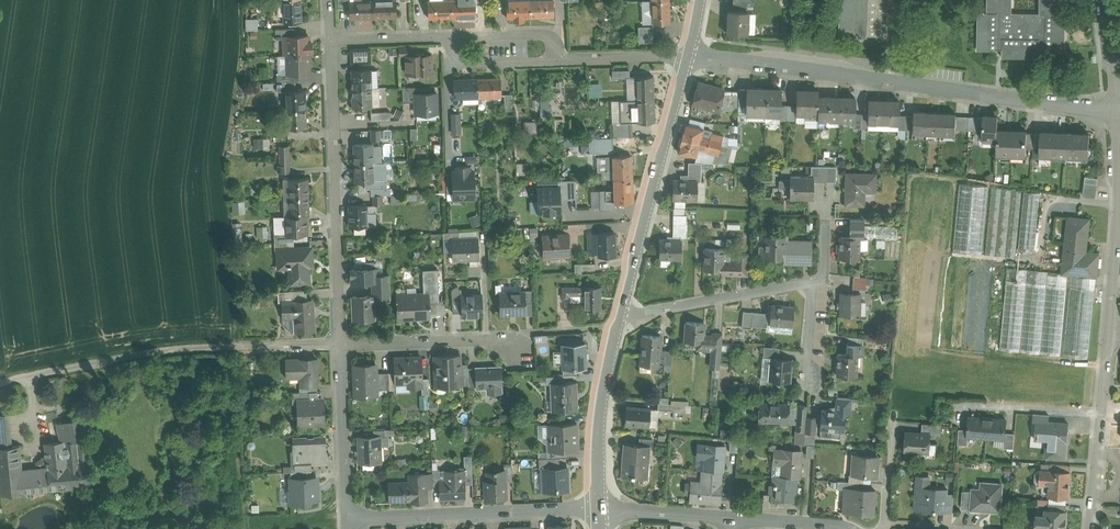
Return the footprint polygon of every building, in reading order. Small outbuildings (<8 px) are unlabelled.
[(284,22),(302,21),(301,0),(283,0),(284,22)] [(362,0),(350,0),(350,1),(350,7),(350,18),(373,18),(373,0),(371,0),(362,0)] [(373,18),(397,17),(396,0),(373,0),(373,18)] [(428,0),(429,18),(452,18),(451,0),(439,0),(428,0)] [(452,18),(475,17),(474,0),(451,0),(452,18)] [(507,0),(508,18),(531,17),(530,0),(515,0),(507,0)] [(531,17),(554,17),(553,0),(530,0),(531,17)] [(643,24),(652,24),(651,0),(643,1),(643,24)] [(651,0),(652,24),(670,23),(669,0),(663,0),(651,0)] [(733,11),(747,11),(747,0),(733,0),(733,11)] [(839,34),(887,36),(888,0),(841,0),(839,34)] [(1012,13),(1012,0),(987,0),(987,12),(985,12),(985,10),(980,10),(980,12),(978,12),(977,50),(997,50),(997,49),(1002,49),(1002,57),(1040,58),(1040,49),(1045,49),(1045,51),(1065,51),(1066,14),(1059,13),(1059,0),(1040,0),(1039,13),(1012,13)] [(733,11),(728,11),(727,34),(747,34),(748,14),(748,11),(747,11),(733,11)] [(755,14),(748,14),(747,34),(754,35),(755,14)] [(258,18),(246,19),(246,30),(258,29),(258,18)] [(1087,21),(1076,22),(1077,42),(1088,41),(1087,21)] [(653,27),(638,27),(638,35),(653,35),(653,27)] [(295,28),(275,29),(276,39),(287,38),(287,36),(295,35),(295,28)] [(295,35),(287,36),(287,38),(287,46),(284,46),(284,55),(287,55),(309,54),(309,51),(312,51),(311,42),(309,42),(308,35),(295,35)] [(653,35),(638,35),(639,43),(653,43),(653,35)] [(350,60),(368,61),(368,49),(351,48),(350,60)] [(413,48),(399,48),(399,56),(405,56),(405,55),(413,55),(413,48)] [(423,53),(416,54),(416,55),(413,55),(405,55),(405,56),(406,74),(418,73),(421,76),(427,76),(430,73),(432,73),(431,55),(424,55),(423,53)] [(309,54),(287,55),(288,72),(288,73),(298,73),(310,72),(309,54)] [(278,73),(288,72),(287,55),(284,55),(277,55),(278,73)] [(379,64),(379,55),(369,55),(369,64),(379,64)] [(370,70),(352,70),(353,89),(371,88),(370,70)] [(298,73),(288,73),(288,72),(278,73),(276,73),(277,82),(295,82),(298,81),(298,73)] [(653,76),(635,77),(636,100),(654,99),(653,76)] [(478,78),(454,79),(455,97),(478,96),(478,78)] [(501,78),(478,78),(478,96),(494,96),(494,100),(494,101),(495,102),(500,102),(501,96),(501,78)] [(295,82),(277,82),(277,91),(286,91),(286,90),(295,90),(295,82)] [(589,96),(602,96),(602,82),(588,83),(589,96)] [(724,88),(698,82),(692,104),(718,111),(719,108),(723,91),(724,88)] [(415,87),(402,87),(403,102),(414,102),(414,94),(415,94),(415,87)] [(371,88),(353,89),(353,108),(371,107),(371,88)] [(766,89),(747,88),(747,89),(746,107),(746,113),(765,114),(766,89)] [(747,89),(739,89),(738,91),(739,91),(738,106),(746,107),(747,89)] [(782,89),(766,89),(765,114),(780,115),(781,115),(781,105),(782,89)] [(295,90),(286,90),(286,91),(287,109),(305,108),(304,90),(295,90)] [(818,90),(796,90),(796,105),(796,114),(805,114),(805,118),(817,119),(818,97),(818,90)] [(738,91),(723,91),(719,108),(738,113),(738,106),(739,91),(738,91)] [(415,94),(414,94),(414,102),(415,102),(415,113),(437,113),(437,93),(415,94)] [(512,95),(504,95),(505,111),(513,110),(512,95)] [(494,96),(478,96),(479,106),(486,106),(486,100),(494,100),(494,96)] [(840,97),(818,97),(817,119),(839,120),(840,97)] [(856,98),(840,97),(839,120),(854,120),(855,120),(855,114),(856,98)] [(654,99),(636,100),(620,100),(621,120),(631,120),(631,123),(637,122),(637,123),(655,122),(654,99)] [(884,101),(868,100),(868,114),(867,122),(868,122),(883,122),(884,101)] [(899,101),(884,101),(883,122),(898,123),(899,123),(899,115),(899,101)] [(796,105),(788,105),(787,120),(796,121),(796,114),(796,105)] [(738,113),(738,122),(746,122),(746,120),(746,113),(746,107),(738,106),(738,113)] [(305,108),(287,109),(287,128),(306,127),(305,108)] [(541,108),(541,118),(552,118),(552,108),(541,108)] [(390,111),(371,112),(371,121),(391,120),(390,111)] [(928,113),(913,112),(913,116),(912,130),(912,132),(913,132),(927,133),(928,113)] [(942,113),(928,113),(927,133),(941,133),(942,113)] [(956,114),(942,113),(941,133),(955,134),(956,134),(956,129),(956,116),(956,114)] [(460,114),(452,114),(453,133),(460,133),(460,114)] [(796,121),(796,124),(805,124),(805,129),(817,129),(817,119),(805,118),(805,114),(796,114),(796,121)] [(906,115),(899,115),(899,123),(898,123),(898,130),(905,130),(906,115)] [(998,116),(983,115),(983,117),(983,130),(982,139),(997,140),(997,129),(998,116)] [(536,116),(522,117),(523,125),(536,124),(537,124),(536,116)] [(628,122),(612,123),(613,138),(629,137),(628,122)] [(703,129),(685,124),(681,138),(702,143),(721,144),(723,136),(712,133),(712,131),(703,129)] [(380,129),(371,130),(371,136),(372,140),(381,139),(380,129)] [(1012,130),(997,129),(997,140),(997,153),(1011,154),(1012,130)] [(1027,131),(1012,130),(1011,154),(1026,155),(1026,148),(1027,133),(1027,131)] [(1067,132),(1040,131),(1040,134),(1040,149),(1039,154),(1066,155),(1067,132)] [(1089,133),(1067,132),(1066,155),(1088,156),(1089,133)] [(270,147),(269,137),(253,137),(254,147),(270,147)] [(598,138),(589,139),(590,154),(598,153),(598,138)] [(613,138),(598,138),(598,153),(613,153),(613,138)] [(702,143),(681,138),(678,152),(696,156),(698,149),(707,151),(706,152),(718,155),(721,144),(702,143)] [(382,161),(382,143),(374,144),(375,161),(382,161)] [(372,144),(354,144),(355,163),(373,163),(372,144)] [(728,145),(721,144),(718,155),(725,157),(728,145)] [(289,145),(279,146),(279,155),(289,155),(289,145)] [(698,149),(696,156),(695,163),(728,164),(730,158),(725,157),(718,155),(706,152),(707,151),(698,149)] [(289,155),(279,155),(280,165),(277,165),(277,172),(290,172),(289,155)] [(631,155),(613,156),(606,156),(606,172),(614,172),(614,179),(632,178),(631,155)] [(373,163),(355,163),(355,182),(373,181),(373,163)] [(695,163),(688,163),(688,176),(688,181),(696,181),(696,182),(701,182),(701,163),(695,163)] [(469,171),(469,166),(457,167),(457,172),(453,172),(453,173),(453,193),(453,194),(462,194),(462,198),(475,198),(474,171),(469,171)] [(827,167),(811,166),(811,177),(813,177),(813,182),(826,182),(827,167)] [(836,167),(827,167),(826,182),(836,183),(836,167)] [(875,175),(847,174),(846,204),(863,205),(863,191),(874,192),(875,175)] [(811,177),(790,176),(790,180),(790,194),(789,199),(813,200),(813,182),(813,177),(811,177)] [(1098,178),(1085,176),(1084,182),(1097,184),(1098,178)] [(307,177),(289,178),(283,179),(284,194),(290,194),(290,197),(308,196),(307,178),(307,177)] [(632,178),(614,179),(614,190),(600,191),(600,202),(615,202),(632,201),(632,178)] [(781,194),(790,194),(790,180),(781,180),(781,194)] [(680,181),(674,181),(674,199),(686,200),(696,200),(696,182),(696,181),(688,181),(680,181)] [(1097,184),(1084,182),(1082,195),(1095,197),(1097,184)] [(989,187),(960,184),(954,251),(982,254),(989,187)] [(382,185),(373,186),(373,189),(372,189),(372,195),(373,195),(382,195),(382,185)] [(560,187),(538,188),(538,213),(560,212),(560,187)] [(1022,190),(991,187),(985,254),(1016,257),(1022,190)] [(1024,190),(1019,250),(1034,251),(1040,192),(1024,190)] [(382,195),(373,195),(373,205),(382,205),(382,195)] [(308,196),(290,197),(290,200),(284,200),(285,216),(286,216),(306,215),(308,215),(308,196)] [(674,199),(674,208),(686,209),(686,200),(674,199)] [(232,212),(245,212),(245,200),(232,200),(232,212)] [(600,202),(600,203),(601,210),(615,209),(615,202),(600,202)] [(366,204),(349,205),(350,226),(364,226),(367,226),(367,225),(375,224),(374,213),(366,213),(366,204)] [(284,215),(273,215),(274,233),(285,232),(284,215)] [(306,215),(286,216),(286,233),(287,234),(293,233),(306,233),(307,233),(306,215)] [(470,220),(473,228),(482,225),(478,216),(470,220)] [(1089,219),(1068,217),(1062,273),(1096,276),(1098,254),(1086,253),(1089,219)] [(863,219),(850,219),(850,237),(859,238),(863,238),(863,226),(863,219)] [(686,222),(673,221),(673,237),(686,237),(686,222)] [(365,226),(354,226),(354,234),(366,233),(365,226)] [(897,227),(863,226),(863,238),(859,238),(859,239),(896,240),(897,227)] [(459,231),(443,232),(443,240),(452,239),(452,238),(459,238),(459,231)] [(614,232),(598,233),(598,234),(598,254),(599,257),(615,256),(614,232)] [(287,234),(286,233),(274,233),(274,242),(294,241),(293,233),(287,234)] [(567,234),(543,236),(544,251),(542,253),(543,256),(545,259),(548,258),(550,256),(568,255),(567,234)] [(589,255),(598,254),(598,234),(588,234),(589,255)] [(811,241),(784,240),(784,237),(766,236),(765,258),(784,259),(783,263),(810,264),(811,241)] [(459,238),(452,238),(452,239),(453,260),(470,259),(478,259),(478,237),(459,238)] [(850,237),(840,237),(840,259),(859,260),(859,251),(868,251),(868,239),(859,239),(859,238),(850,237)] [(681,240),(660,240),(659,258),(670,259),(681,259),(681,240)] [(710,240),(709,248),(721,248),(722,240),(710,240)] [(294,241),(274,242),(275,249),(278,249),(278,248),(294,247),(294,241)] [(294,247),(278,248),(278,249),(279,266),(290,265),(291,284),(310,283),(308,258),(309,257),(309,247),(309,246),(294,247)] [(709,248),(705,248),(704,270),(723,270),(723,248),(721,248),(709,248)] [(742,249),(723,248),(723,270),(723,275),(726,275),(726,262),(742,262),(742,249)] [(659,258),(659,259),(659,268),(670,269),(670,259),(659,258)] [(470,259),(470,268),(479,268),(478,259),(470,259)] [(742,262),(726,262),(726,275),(741,275),(742,262)] [(1008,268),(1000,267),(998,286),(1006,286),(1008,268)] [(355,269),(352,269),(350,269),(351,276),(352,276),(352,282),(367,281),(372,280),(372,279),(372,276),(376,276),(376,268),(355,269)] [(1062,273),(1008,268),(1006,286),(1000,350),(1089,359),(1097,276),(1096,276),(1064,273),(1062,273)] [(425,293),(397,294),(398,319),(429,317),(429,315),(429,300),(439,299),(437,269),(423,270),(425,293)] [(376,276),(372,276),(372,279),(372,280),(372,286),(373,287),(390,286),(389,275),(376,276)] [(866,278),(854,277),(853,289),(865,290),(866,278)] [(969,278),(968,293),(979,294),(979,304),(988,305),(990,279),(969,278)] [(373,287),(372,286),(373,295),(373,296),(390,295),(390,286),(373,287)] [(601,287),(584,287),(569,287),(570,295),(584,295),(584,304),(584,309),(601,310),(601,287)] [(295,299),(308,299),(307,289),(294,290),(295,299)] [(294,290),(278,291),(278,302),(281,301),(295,301),(295,299),(294,290)] [(502,292),(499,292),(499,295),(500,314),(526,313),(525,291),(502,292)] [(482,294),(461,295),(462,312),(462,316),(483,315),(482,294)] [(860,294),(840,294),(840,316),(860,316),(860,310),(860,297),(860,294)] [(373,295),(353,296),(354,320),(374,319),(374,304),(373,296),(373,295)] [(373,296),(374,304),(390,300),(390,295),(373,296)] [(461,295),(452,296),(453,312),(462,312),(461,295)] [(570,304),(584,304),(584,295),(570,295),(570,298),(570,304)] [(308,299),(295,299),(295,301),(281,301),(282,315),(295,314),(296,332),(314,331),(312,298),(308,299)] [(439,299),(429,300),(429,315),(446,314),(445,299),(439,299)] [(794,307),(771,305),(770,324),(777,325),(776,332),(792,334),(794,307)] [(753,312),(743,311),(742,328),(751,329),(752,326),(753,312)] [(768,314),(753,312),(752,326),(767,327),(767,324),(768,314)] [(283,325),(292,333),(296,332),(295,314),(282,315),(283,325)] [(704,323),(686,322),(685,342),(697,342),(702,343),(703,337),(704,323)] [(767,327),(767,332),(776,332),(777,325),(770,324),(767,324),(767,327)] [(661,336),(642,335),(640,365),(652,366),(652,372),(664,373),(664,371),(665,351),(660,350),(661,336)] [(715,338),(703,337),(702,343),(697,342),(696,350),(714,351),(715,351),(716,338),(715,338)] [(861,338),(848,337),(847,345),(860,345),(861,338)] [(585,343),(562,344),(563,369),(577,369),(586,368),(585,343)] [(847,355),(838,354),(837,376),(856,377),(857,356),(862,356),(863,345),(860,345),(847,345),(847,355)] [(779,348),(764,347),(763,357),(771,358),(771,357),(778,358),(779,348)] [(672,351),(665,351),(664,371),(671,371),(672,351)] [(715,351),(714,351),(713,369),(720,369),(721,352),(715,351)] [(460,355),(434,356),(435,387),(453,386),(452,383),(460,383),(460,386),(462,386),(462,385),(461,368),(460,355)] [(421,357),(395,358),(395,373),(396,383),(397,383),(408,382),(408,388),(422,388),(422,379),(421,357)] [(778,358),(771,357),(771,358),(769,380),(790,382),(792,362),(781,361),(782,358),(778,358)] [(317,359),(286,360),(287,377),(302,377),(303,385),(303,386),(317,385),(318,385),(317,359)] [(375,364),(354,365),(356,396),(376,395),(376,390),(376,373),(375,364)] [(640,365),(640,374),(652,375),(652,372),(652,366),(640,365)] [(500,367),(476,368),(477,387),(490,386),(490,393),(501,393),(500,367)] [(476,368),(468,368),(468,385),(468,387),(477,387),(476,368)] [(720,369),(713,369),(710,407),(717,408),(720,369)] [(389,389),(389,373),(376,373),(376,390),(389,389)] [(395,373),(389,373),(389,389),(397,389),(397,383),(396,383),(395,373)] [(565,383),(552,383),(552,384),(553,411),(576,410),(575,382),(565,383)] [(300,392),(292,393),(292,404),(298,404),(298,400),(320,399),(317,392),(300,392)] [(850,398),(837,397),(836,407),(830,409),(829,411),(822,410),(821,429),(843,431),(844,412),(849,413),(850,398)] [(320,399),(298,400),(298,404),(299,425),(324,424),(323,399),(320,399)] [(789,405),(760,402),(758,422),(788,424),(789,405)] [(659,403),(658,403),(658,410),(660,411),(672,412),(673,404),(668,404),(659,403)] [(807,406),(798,405),(796,431),(805,431),(806,417),(807,406)] [(651,409),(626,407),(625,425),(649,427),(651,410),(651,409)] [(658,410),(651,410),(649,427),(658,428),(660,411),(658,410)] [(988,418),(969,416),(968,430),(968,436),(986,438),(988,418)] [(816,418),(806,417),(805,431),(805,433),(805,444),(807,445),(814,445),(815,434),(816,418)] [(80,418),(69,421),(69,420),(61,422),(62,424),(60,424),(64,441),(73,440),(85,438),(80,418)] [(1007,419),(988,418),(986,438),(1004,439),(1005,439),(1006,432),(1007,419)] [(1049,422),(1036,421),(1035,438),(1047,440),(1046,456),(1065,458),(1067,441),(1068,441),(1069,423),(1049,422)] [(576,423),(549,424),(550,451),(550,452),(568,451),(577,450),(576,423)] [(942,425),(922,423),(922,431),(941,432),(942,425)] [(11,446),(9,425),(0,425),(0,490),(1,496),(24,493),(21,458),(19,446),(11,446)] [(843,431),(821,429),(820,436),(842,438),(843,431)] [(959,429),(958,444),(968,445),(968,436),(968,430),(959,429)] [(930,434),(905,432),(904,450),(926,452),(927,447),(929,444),(930,434)] [(1015,433),(1006,432),(1005,439),(1004,439),(1004,448),(1014,448),(1015,433)] [(373,436),(357,437),(358,462),(381,461),(380,437),(380,436),(373,436)] [(324,437),(294,439),(295,463),(296,463),(311,462),(316,462),(316,460),(320,460),(321,462),(326,462),(324,437)] [(85,438),(73,440),(74,448),(78,447),(86,447),(85,438)] [(738,439),(730,438),(729,452),(737,452),(738,439)] [(64,441),(44,443),(46,455),(47,467),(69,464),(76,464),(74,448),(73,440),(64,441)] [(639,445),(625,444),(624,454),(626,455),(625,464),(623,464),(622,477),(642,478),(643,470),(647,470),(649,446),(649,445),(639,445)] [(724,446),(698,444),(697,457),(706,458),(705,470),(705,471),(721,472),(722,472),(724,446)] [(814,445),(807,445),(806,457),(814,458),(815,445),(814,445)] [(86,447),(78,447),(79,463),(76,464),(69,464),(71,488),(91,486),(86,447)] [(801,451),(775,450),(774,463),(772,465),(771,476),(798,478),(799,478),(801,451)] [(69,464),(47,467),(46,455),(21,458),(24,493),(71,488),(69,464)] [(878,457),(854,455),(852,474),(852,475),(864,476),(876,476),(878,457)] [(559,458),(547,458),(538,458),(539,469),(543,469),(543,468),(559,467),(559,458)] [(311,462),(296,463),(296,471),(308,471),(311,471),(311,462)] [(559,467),(543,468),(543,469),(544,492),(568,491),(567,467),(559,467)] [(464,470),(445,471),(445,484),(439,484),(439,485),(440,499),(465,498),(465,483),(464,470)] [(504,470),(494,471),(494,472),(488,472),(488,481),(485,481),(486,499),(506,498),(505,482),(505,470),(504,470)] [(721,472),(705,471),(705,470),(703,470),(702,483),(691,482),(690,500),(719,503),(720,499),(714,498),(715,487),(721,487),(721,485),(720,485),(721,472)] [(1051,470),(1041,470),(1040,483),(1050,484),(1049,496),(1067,497),(1068,497),(1070,481),(1069,481),(1070,472),(1069,472),(1051,470)] [(426,474),(410,474),(410,482),(389,483),(390,501),(411,500),(411,502),(427,501),(426,487),(426,474)] [(864,476),(852,475),(852,474),(849,474),(848,481),(859,482),(864,483),(864,476)] [(798,478),(772,476),(771,485),(769,485),(768,493),(771,493),(770,501),(778,502),(778,500),(784,500),(784,501),(794,502),(795,494),(798,494),(798,487),(797,487),(798,478)] [(308,478),(291,478),(292,504),(309,503),(309,500),(317,499),(317,477),(308,478)] [(848,481),(837,481),(837,488),(845,489),(845,488),(859,489),(859,482),(848,481)] [(1002,484),(982,482),(981,494),(972,493),(971,508),(971,509),(1000,511),(1002,484)] [(947,489),(920,487),(919,494),(916,494),(915,510),(946,512),(947,493),(947,489)] [(859,489),(845,488),(845,489),(844,501),(845,501),(844,511),(843,511),(843,512),(874,514),(874,513),(873,513),(875,491),(875,490),(859,489)] [(973,492),(963,491),(962,508),(971,508),(972,493),(973,492)] [(954,494),(947,493),(946,512),(953,512),(954,494)] [(1049,496),(1049,502),(1067,504),(1067,497),(1049,496)] [(1045,509),(1044,515),(1036,515),(1036,516),(1035,526),(1035,527),(1043,528),(1066,528),(1066,527),(1067,520),(1067,519),(1067,512),(1067,511),(1067,510),(1066,510),(1048,509),(1045,509)] [(110,517),(111,528),(123,528),(122,516),(110,517)]
